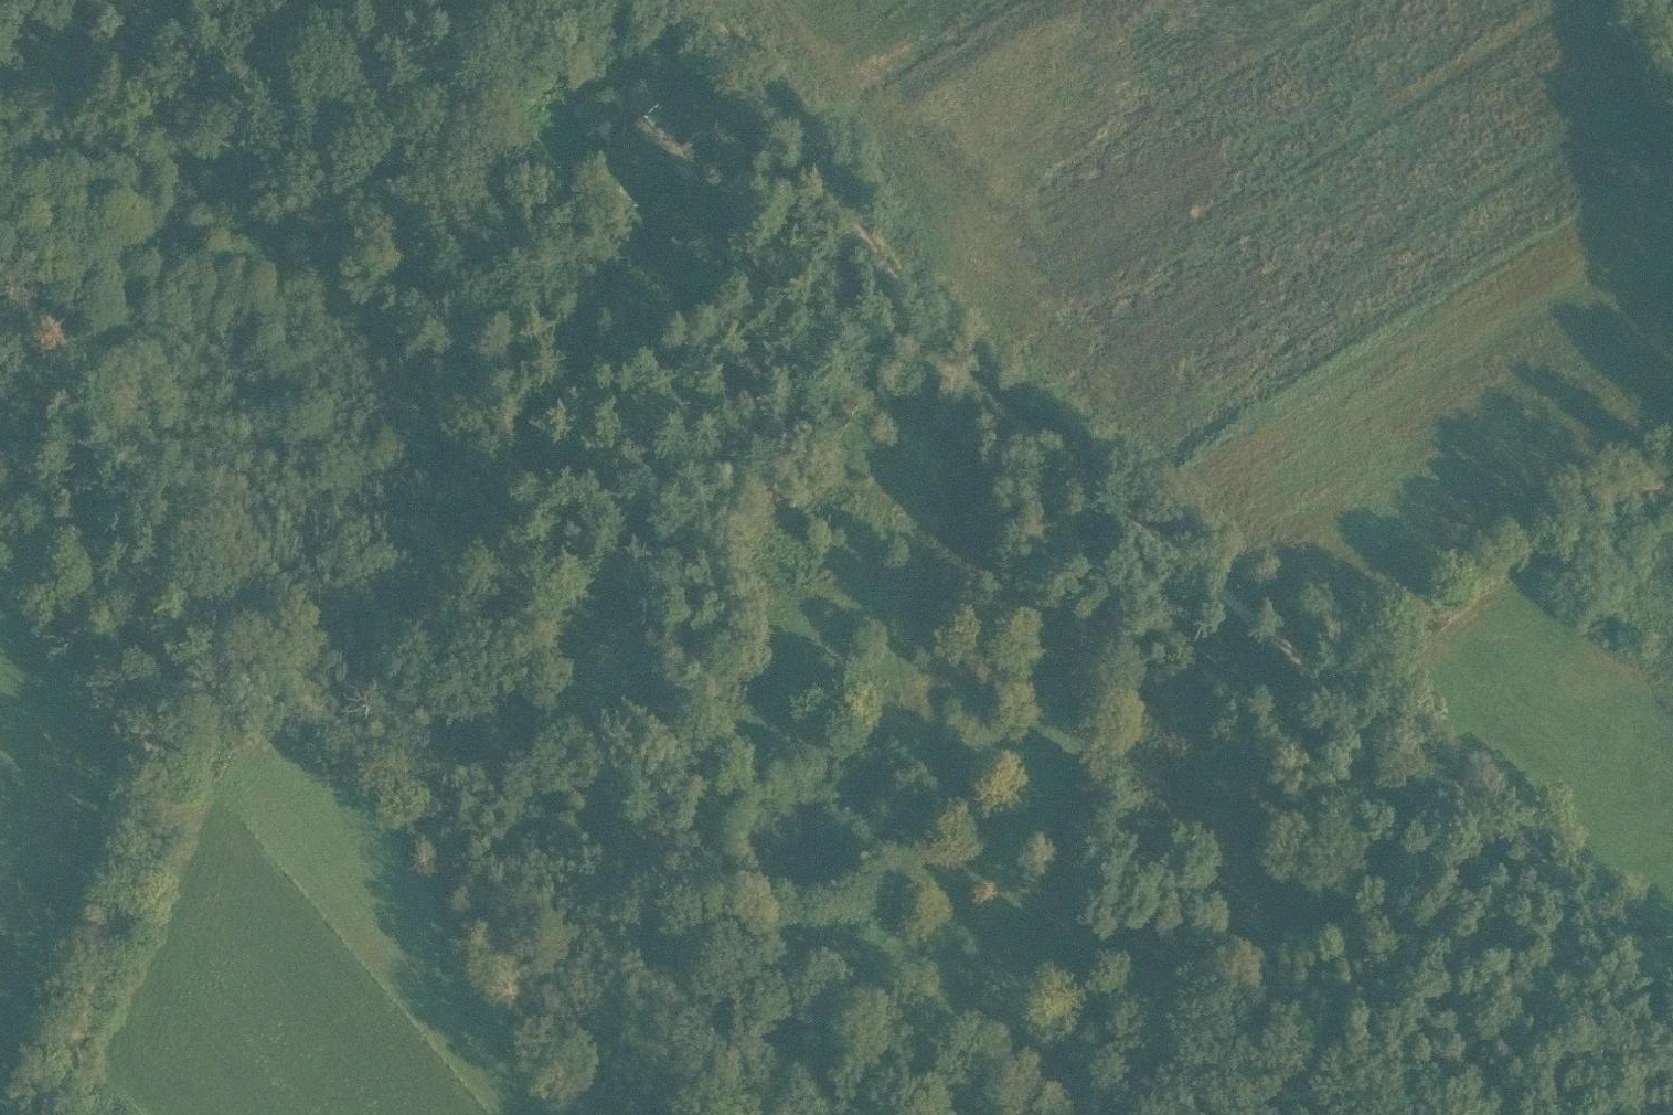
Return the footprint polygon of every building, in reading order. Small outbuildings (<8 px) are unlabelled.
[(686,144),(705,132),(690,110),(695,106),(688,95),(666,110),(649,85),(628,99),(623,92),(609,101),(620,117),(630,110),(638,123),(657,111),(664,122),(668,119),(686,144)]
